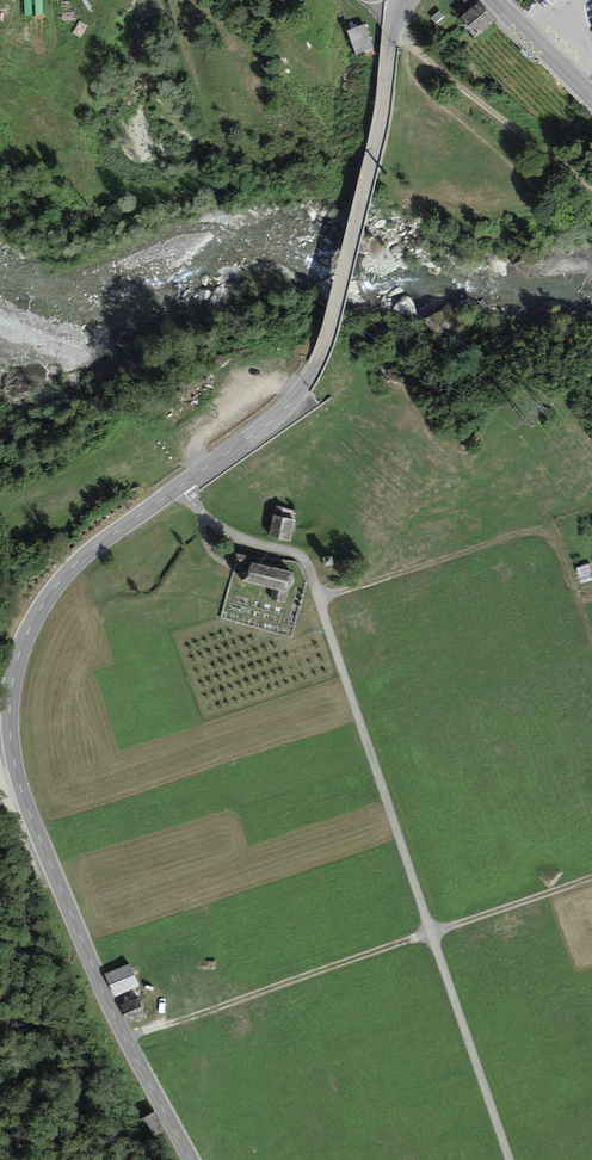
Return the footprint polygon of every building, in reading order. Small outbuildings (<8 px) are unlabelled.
[(476,38),(496,20),(479,1),(459,19),(476,38)] [(374,48),(365,24),(347,30),(356,55),(374,48)] [(275,505),(273,513),(295,519),(297,510),(275,505)] [(295,519),(273,513),(269,534),(290,539),(295,519)] [(244,555),(236,552),(233,562),(242,564),(244,555)] [(332,554),(323,555),(324,564),(333,562),(332,554)] [(246,559),(243,570),(241,579),(274,586),(271,598),(285,601),(288,589),(291,588),(293,585),(294,582),(294,578),(293,575),(291,572),(291,570),(246,559)] [(130,963),(106,973),(116,997),(141,986),(130,963)] [(138,997),(120,1005),(128,1024),(146,1016),(138,997)]
